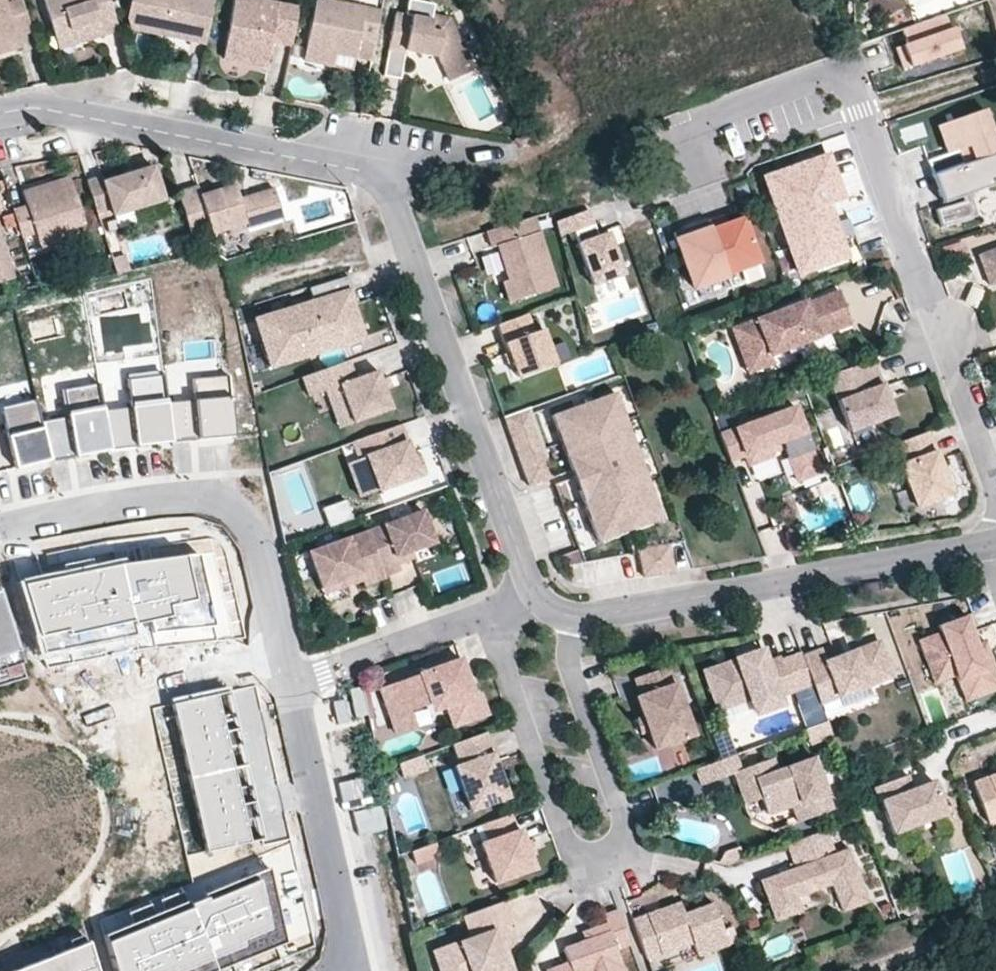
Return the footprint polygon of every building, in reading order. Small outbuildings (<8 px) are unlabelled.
[(16,36),(32,31),(22,0),(0,0),(0,53),(11,50),(7,39),(16,36)] [(109,0),(42,0),(54,35),(70,30),(75,44),(96,38),(93,28),(101,26),(104,35),(119,30),(109,0)] [(214,0),(130,0),(126,19),(141,21),(151,33),(175,38),(187,30),(191,31),(190,40),(205,43),(214,0)] [(299,7),(261,0),(234,0),(223,57),(245,62),(246,55),(268,59),(271,42),(291,46),(299,7)] [(381,10),(330,0),(315,0),(305,48),(355,58),(355,57),(371,60),(381,10)] [(434,15),(436,4),(420,0),(410,0),(407,15),(433,20),(434,15)] [(473,70),(449,18),(434,15),(433,20),(407,15),(395,13),(388,50),(405,53),(406,50),(438,57),(449,81),(473,70)] [(961,48),(954,28),(951,29),(946,15),(902,30),(907,44),(896,48),(903,69),(961,48)] [(151,33),(141,21),(126,19),(129,29),(151,33)] [(104,35),(101,26),(93,28),(96,38),(104,35)] [(75,44),(70,30),(54,35),(58,49),(75,44)] [(190,40),(191,31),(187,30),(175,38),(190,40)] [(19,47),(16,36),(7,39),(11,50),(19,47)] [(355,58),(305,48),(303,60),(353,70),(355,58)] [(401,79),(405,53),(388,50),(384,76),(401,79)] [(267,66),(268,59),(246,55),(245,62),(267,66)] [(984,108),(938,125),(948,153),(960,149),(965,163),(995,151),(995,140),(984,108)] [(965,163),(932,175),(943,202),(962,195),(964,200),(937,210),(943,225),(976,216),(969,192),(995,182),(995,151),(965,163)] [(828,155),(764,177),(799,275),(847,258),(833,219),(833,205),(844,201),(828,155)] [(163,199),(153,167),(104,182),(102,176),(87,181),(97,213),(111,208),(113,215),(163,199)] [(84,223),(70,177),(54,182),(56,189),(40,194),(38,187),(22,192),(26,206),(13,210),(21,237),(35,233),(38,244),(72,234),(70,228),(84,223)] [(40,194),(56,189),(54,182),(38,187),(40,194)] [(240,198),(236,184),(201,194),(198,185),(178,191),(192,239),(247,223),(248,227),(283,217),(274,188),(240,198)] [(113,215),(111,208),(97,213),(99,219),(113,215)] [(623,274),(608,232),(598,236),(588,210),(556,222),(559,236),(574,231),(593,285),(623,274)] [(556,286),(535,216),(487,231),(492,247),(497,246),(507,279),(502,281),(508,301),(556,286)] [(760,263),(744,216),(726,222),(724,216),(709,221),(727,275),(760,263)] [(727,275),(709,221),(674,232),(693,288),(727,275)] [(41,253),(74,243),(72,234),(38,244),(41,253)] [(0,237),(0,282),(13,278),(0,237)] [(978,255),(990,285),(995,283),(995,248),(978,255)] [(363,338),(348,290),(255,320),(270,367),(363,338)] [(770,355),(852,324),(840,291),(806,303),(805,300),(731,327),(741,354),(765,345),(769,355),(770,355)] [(555,363),(543,328),(534,332),(527,314),(498,325),(517,377),(555,363)] [(774,364),(770,355),(769,355),(765,345),(741,354),(748,373),(774,364)] [(894,414),(873,359),(828,375),(848,431),(894,414)] [(391,408),(377,369),(355,377),(349,360),(302,377),(308,396),(325,390),(339,385),(353,422),(391,408)] [(132,407),(104,411),(111,450),(172,442),(167,403),(164,375),(128,380),(132,407)] [(195,400),(167,403),(172,442),(235,437),(229,376),(193,379),(195,400)] [(67,417),(41,421),(51,461),(111,450),(104,411),(99,384),(63,390),(67,417)] [(353,422),(339,385),(325,390),(339,427),(353,422)] [(661,518),(615,392),(550,415),(596,542),(661,518)] [(36,399),(1,407),(15,469),(51,461),(41,421),(36,399)] [(819,471),(794,406),(720,434),(730,460),(744,455),(748,465),(770,457),(770,454),(766,446),(781,440),(785,449),(797,480),(819,471)] [(506,422),(531,412),(529,407),(504,416),(506,422)] [(555,477),(531,412),(506,422),(529,487),(555,477)] [(413,457),(401,425),(353,442),(359,458),(372,493),(419,475),(413,457)] [(952,495),(936,450),(934,450),(928,431),(896,443),(903,462),(898,464),(915,508),(952,495)] [(785,449),(781,440),(766,446),(770,454),(785,449)] [(426,473),(420,455),(413,457),(419,475),(426,473)] [(372,493),(359,458),(347,463),(360,497),(372,493)] [(353,519),(346,500),(322,509),(329,528),(353,519)] [(434,543),(423,510),(368,530),(384,576),(400,570),(398,563),(396,557),(412,551),(434,543)] [(784,522),(780,511),(769,515),(773,526),(784,522)] [(384,576),(368,530),(308,552),(321,587),(359,573),(362,580),(363,585),(385,578),(384,576)] [(674,572),(670,544),(640,549),(644,577),(674,572)] [(201,549),(22,582),(44,657),(136,634),(217,623),(201,549)] [(584,562),(579,549),(563,555),(567,565),(584,562)] [(398,563),(415,557),(412,551),(396,557),(398,563)] [(324,594),(362,580),(359,573),(321,587),(324,594)] [(12,627),(0,590),(0,670),(23,663),(12,627)] [(995,668),(988,649),(980,652),(977,644),(967,615),(936,625),(939,632),(918,639),(932,678),(953,670),(955,676),(961,690),(990,680),(987,671),(995,668)] [(988,649),(985,641),(977,644),(980,652),(988,649)] [(891,676),(879,642),(826,662),(822,650),(803,657),(813,683),(820,702),(838,696),(841,705),(872,694),(868,684),(891,676)] [(813,683),(803,657),(801,653),(781,660),(780,657),(766,662),(762,650),(703,671),(717,710),(749,699),(755,713),(781,704),(778,696),(813,683)] [(473,696),(460,659),(380,687),(392,722),(412,715),(410,711),(429,704),(432,711),(446,706),(453,726),(487,714),(480,693),(473,696)] [(694,735),(669,665),(634,678),(640,695),(635,697),(642,715),(648,732),(654,749),(694,735)] [(995,691),(995,670),(995,668),(987,671),(990,680),(961,690),(965,702),(995,691)] [(933,683),(955,676),(953,670),(932,678),(933,683)] [(172,704),(206,857),(263,844),(229,691),(172,704)] [(841,705),(838,696),(820,702),(823,712),(841,705)] [(345,702),(333,704),(337,721),(348,719),(345,702)] [(817,704),(801,709),(806,725),(822,719),(817,704)] [(396,734),(416,727),(412,715),(392,722),(396,734)] [(648,732),(642,715),(634,718),(640,735),(648,732)] [(735,755),(725,730),(710,735),(719,760),(735,755)] [(509,797),(485,732),(451,744),(459,764),(454,766),(470,811),(509,797)] [(427,770),(422,755),(407,760),(413,775),(427,770)] [(833,809),(813,757),(777,770),(772,758),(740,769),(735,755),(719,760),(695,769),(701,785),(733,773),(744,804),(761,798),(766,814),(792,805),(798,822),(833,809)] [(413,775),(407,760),(397,764),(403,778),(413,775)] [(972,782),(988,822),(995,819),(995,773),(972,782)] [(912,789),(907,775),(899,778),(905,792),(912,789)] [(943,809),(933,781),(912,789),(905,792),(899,778),(872,788),(877,802),(881,801),(893,833),(945,813),(943,809)] [(958,826),(950,806),(943,809),(945,813),(951,829),(958,826)] [(535,868),(520,829),(515,830),(509,814),(482,824),(487,841),(481,843),(495,883),(535,868)] [(487,841),(482,824),(475,827),(481,843),(487,841)] [(869,902),(849,848),(835,853),(826,830),(786,844),(794,868),(760,880),(775,921),(802,911),(797,897),(832,884),(842,912),(869,902)] [(415,864),(439,855),(434,842),(410,851),(415,864)] [(728,865),(744,859),(739,847),(725,851),(719,863),(728,865)] [(105,936),(114,970),(198,970),(281,938),(267,871),(105,936)] [(504,946),(499,948),(493,931),(503,927),(514,923),(506,900),(462,916),(470,938),(433,951),(440,970),(514,970),(504,946)] [(737,941),(732,926),(723,929),(713,903),(684,914),(680,903),(632,919),(646,959),(692,943),(697,956),(737,941)] [(616,949),(630,944),(618,910),(602,916),(605,924),(608,932),(584,940),(562,948),(568,964),(546,970),(624,970),(616,949)] [(584,940),(608,932),(605,924),(581,932),(584,940)] [(509,944),(503,927),(493,931),(499,948),(504,946),(509,944)] [(88,941),(11,970),(97,970),(88,941)]
